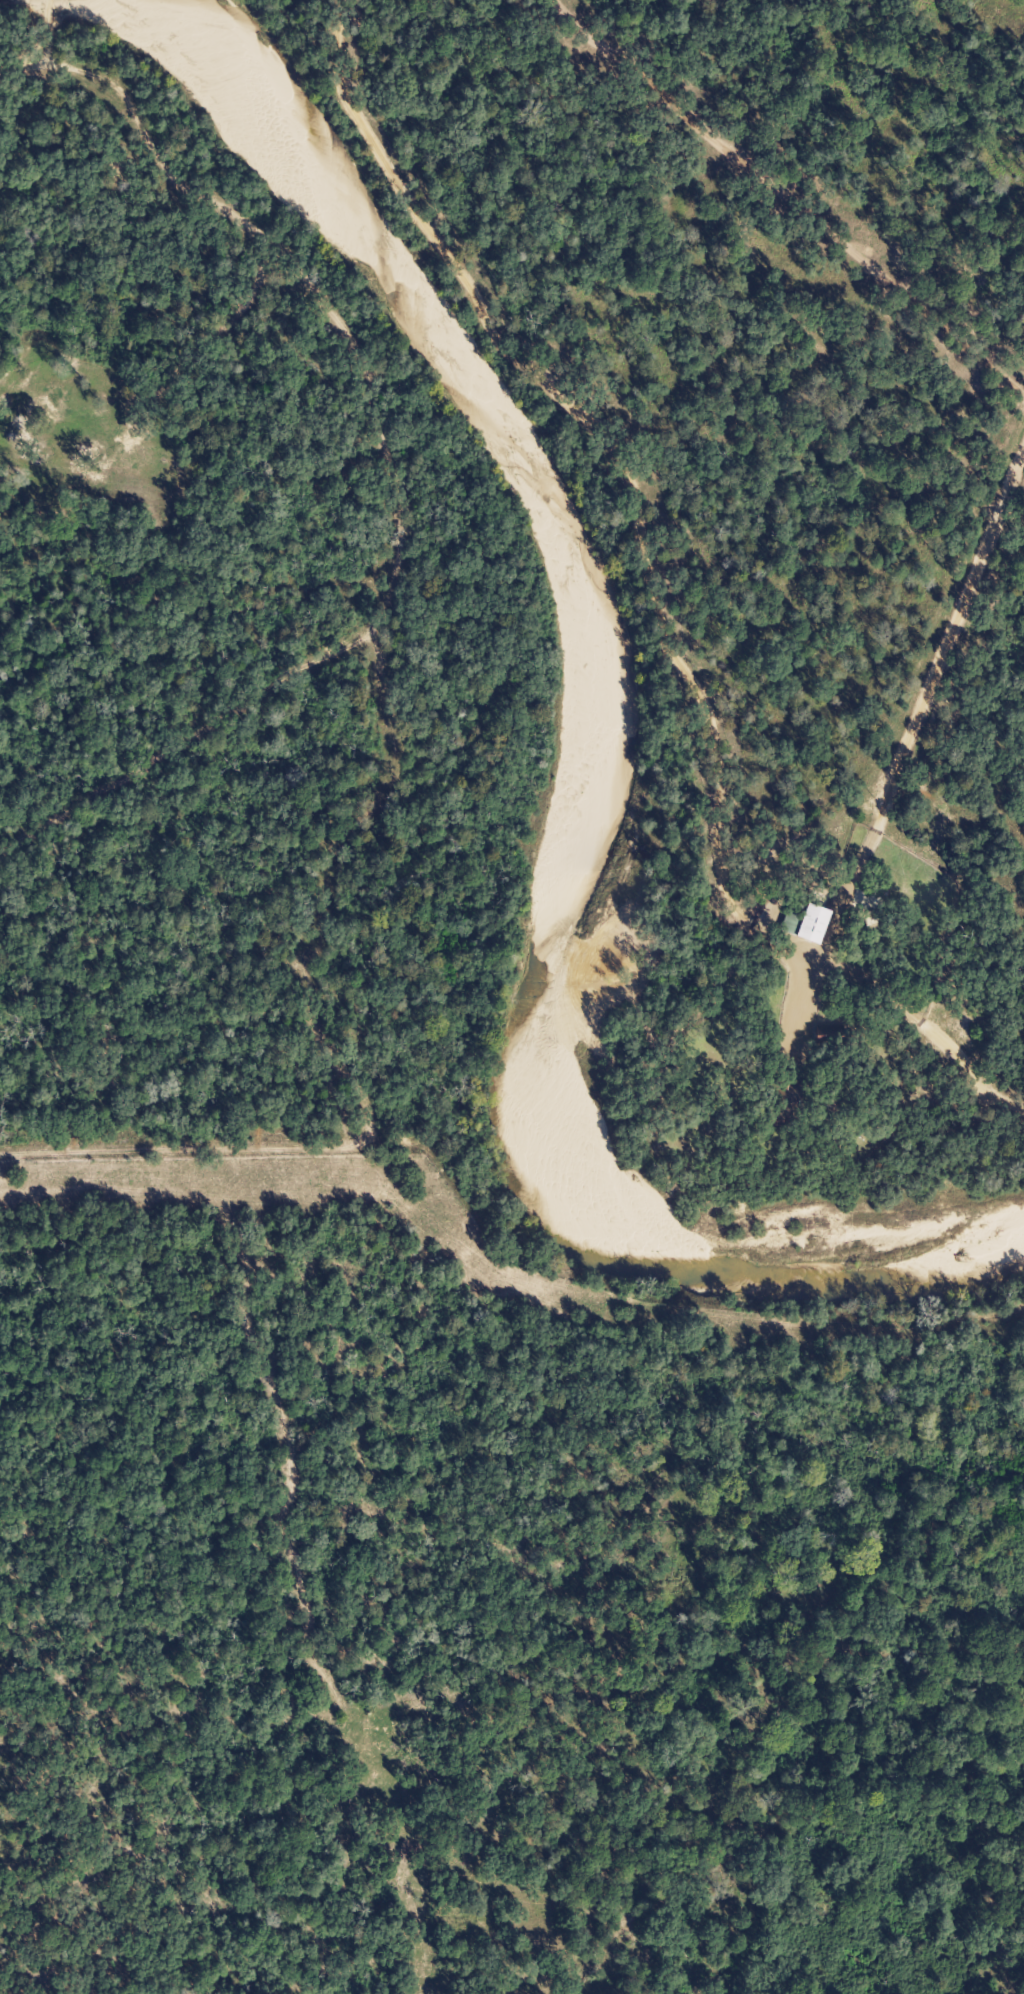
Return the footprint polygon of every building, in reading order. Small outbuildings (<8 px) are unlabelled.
[(781,931),(821,945),(833,911),(793,897),(781,931)] [(840,1026),(816,1026),(816,1045),(840,1045),(840,1026)]
